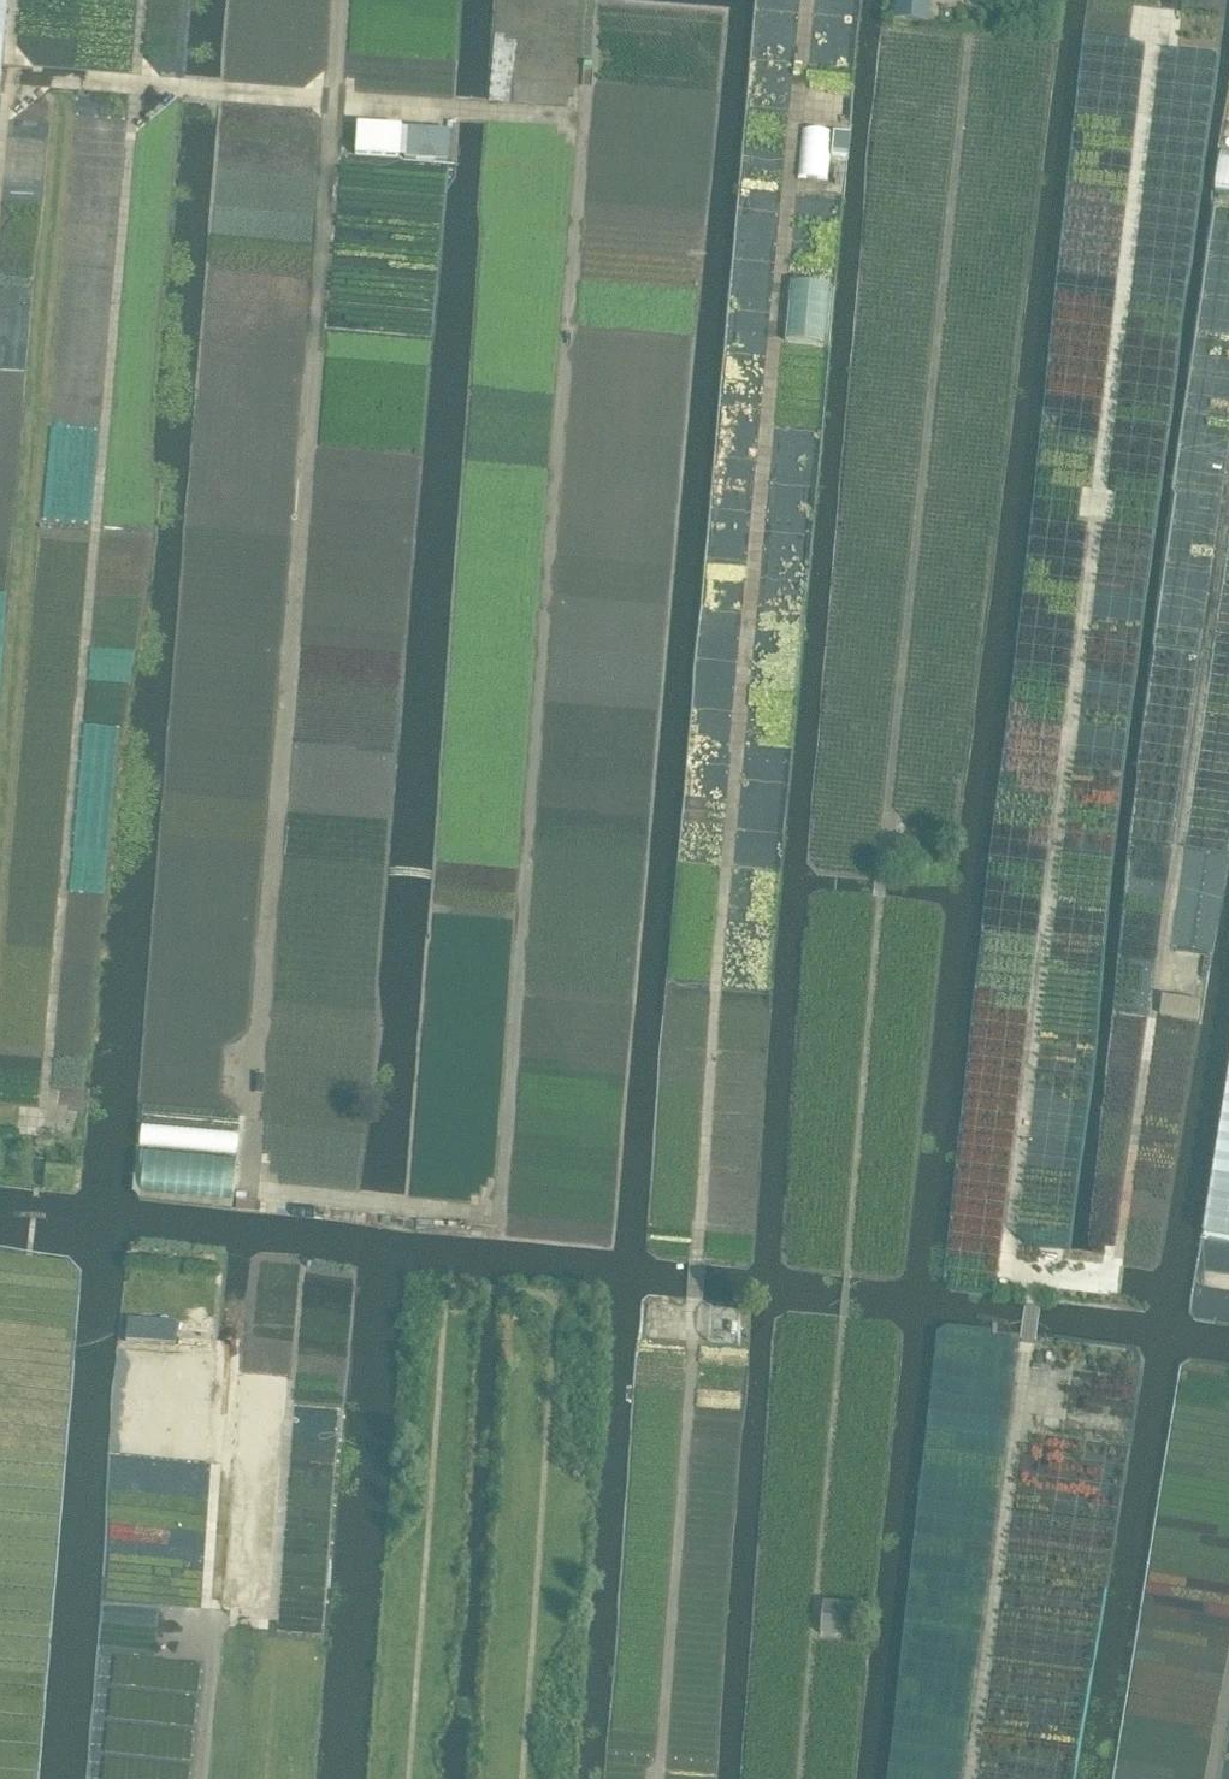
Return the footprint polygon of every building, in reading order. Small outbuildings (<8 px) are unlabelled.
[(931,0),(897,0),(895,19),(929,23),(931,0)] [(357,127),(355,154),(398,157),(399,129),(357,127)] [(406,130),(404,159),(446,162),(448,132),(406,130)] [(834,131),(832,155),(848,156),(850,133),(834,131)] [(792,283),(788,343),(828,346),(833,286),(792,283)] [(1203,1234),(1228,1238),(1228,1078),(1203,1234)] [(126,1319),(125,1343),(175,1345),(176,1321),(126,1319)] [(823,1636),(858,1639),(861,1606),(825,1603),(823,1636)]
